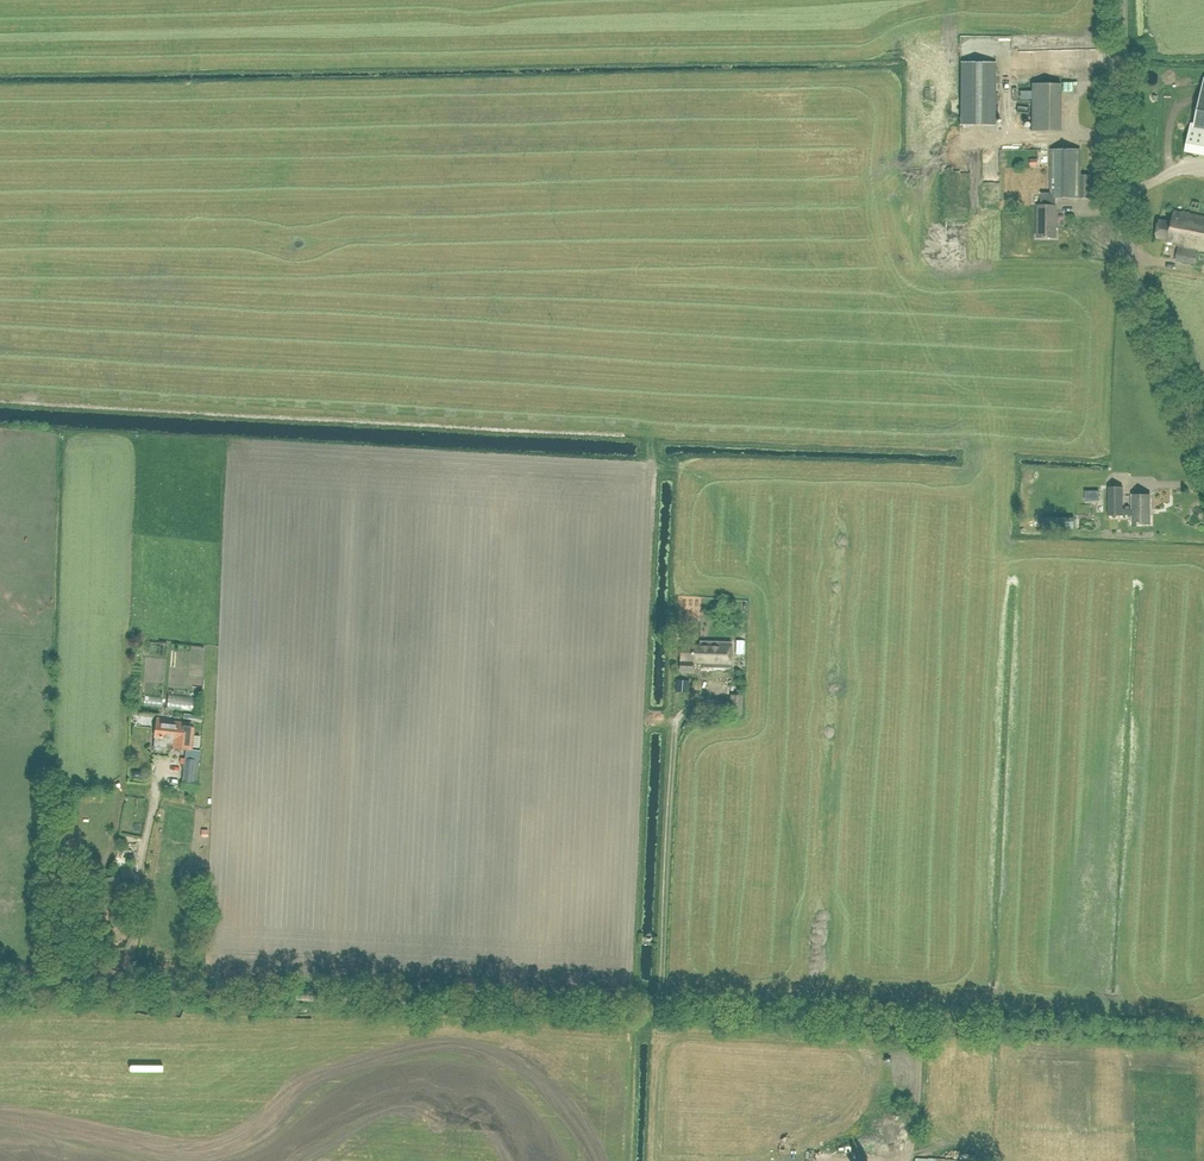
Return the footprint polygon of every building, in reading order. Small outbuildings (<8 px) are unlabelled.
[(960,62),(960,124),(994,125),(994,63),(960,62)] [(1195,122),(1203,124),(1203,81),(1195,122)] [(1031,84),(1031,92),(1017,92),(1017,103),(1031,103),(1031,131),(1060,131),(1061,84),(1031,84)] [(1191,124),(1185,151),(1203,155),(1203,126),(1191,124)] [(1029,143),(1029,165),(1048,165),(1049,142),(1029,143)] [(1080,149),(1051,149),(1051,193),(1041,193),(1041,206),(1037,206),(1037,237),(1056,238),(1057,206),(1056,206),(1056,198),(1090,198),(1090,175),(1080,175),(1080,149)] [(1176,260),(1195,264),(1198,250),(1203,251),(1203,218),(1174,212),(1172,223),(1159,220),(1155,238),(1176,242),(1175,246),(1178,246),(1176,260)] [(1132,515),(1132,524),(1151,524),(1150,495),(1132,495),(1132,509),(1123,509),(1123,488),(1108,488),(1108,515),(1123,515),(1132,515)] [(1098,492),(1087,492),(1087,500),(1098,500),(1098,492)] [(1067,527),(1076,527),(1076,515),(1067,516),(1067,527)] [(692,662),(703,662),(703,667),(729,668),(730,642),(699,641),(699,645),(680,644),(679,670),(692,670),(692,662)] [(676,676),(677,689),(690,688),(690,676),(676,676)] [(741,714),(743,695),(730,694),(729,713),(741,714)] [(191,724),(174,721),(170,720),(170,718),(157,717),(157,720),(154,746),(155,746),(155,749),(156,750),(161,751),(162,749),(163,747),(167,748),(167,744),(173,744),(172,749),(192,751),(193,747),(195,728),(191,727),(191,724)] [(197,784),(200,760),(185,759),(182,784),(197,784)] [(107,889),(110,895),(109,896),(111,901),(119,898),(117,893),(121,892),(118,885),(107,889)] [(118,899),(109,902),(116,923),(125,920),(118,899)]
